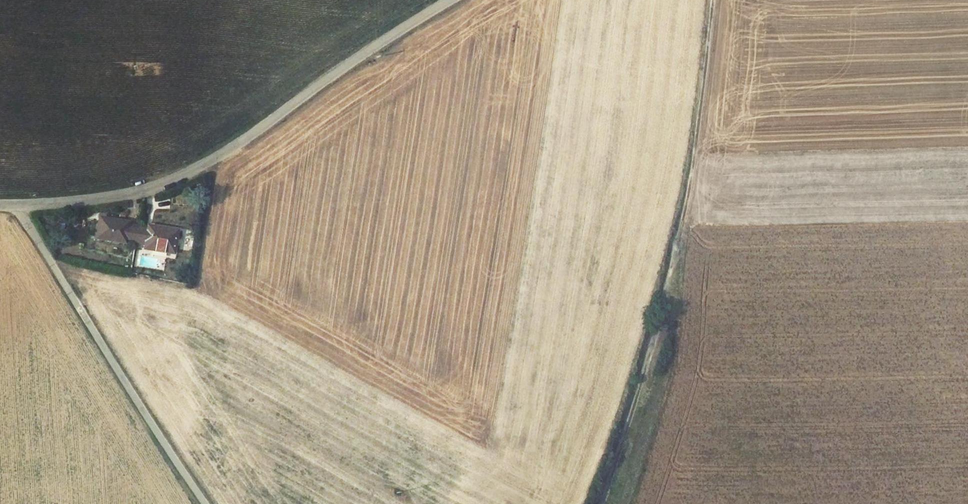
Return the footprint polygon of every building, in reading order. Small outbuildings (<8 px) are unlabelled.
[(94,237),(124,242),(124,239),(134,241),(137,218),(128,217),(128,214),(99,208),(94,237)] [(137,218),(134,241),(146,242),(145,250),(173,255),(179,218),(150,213),(149,220),(137,218)]
